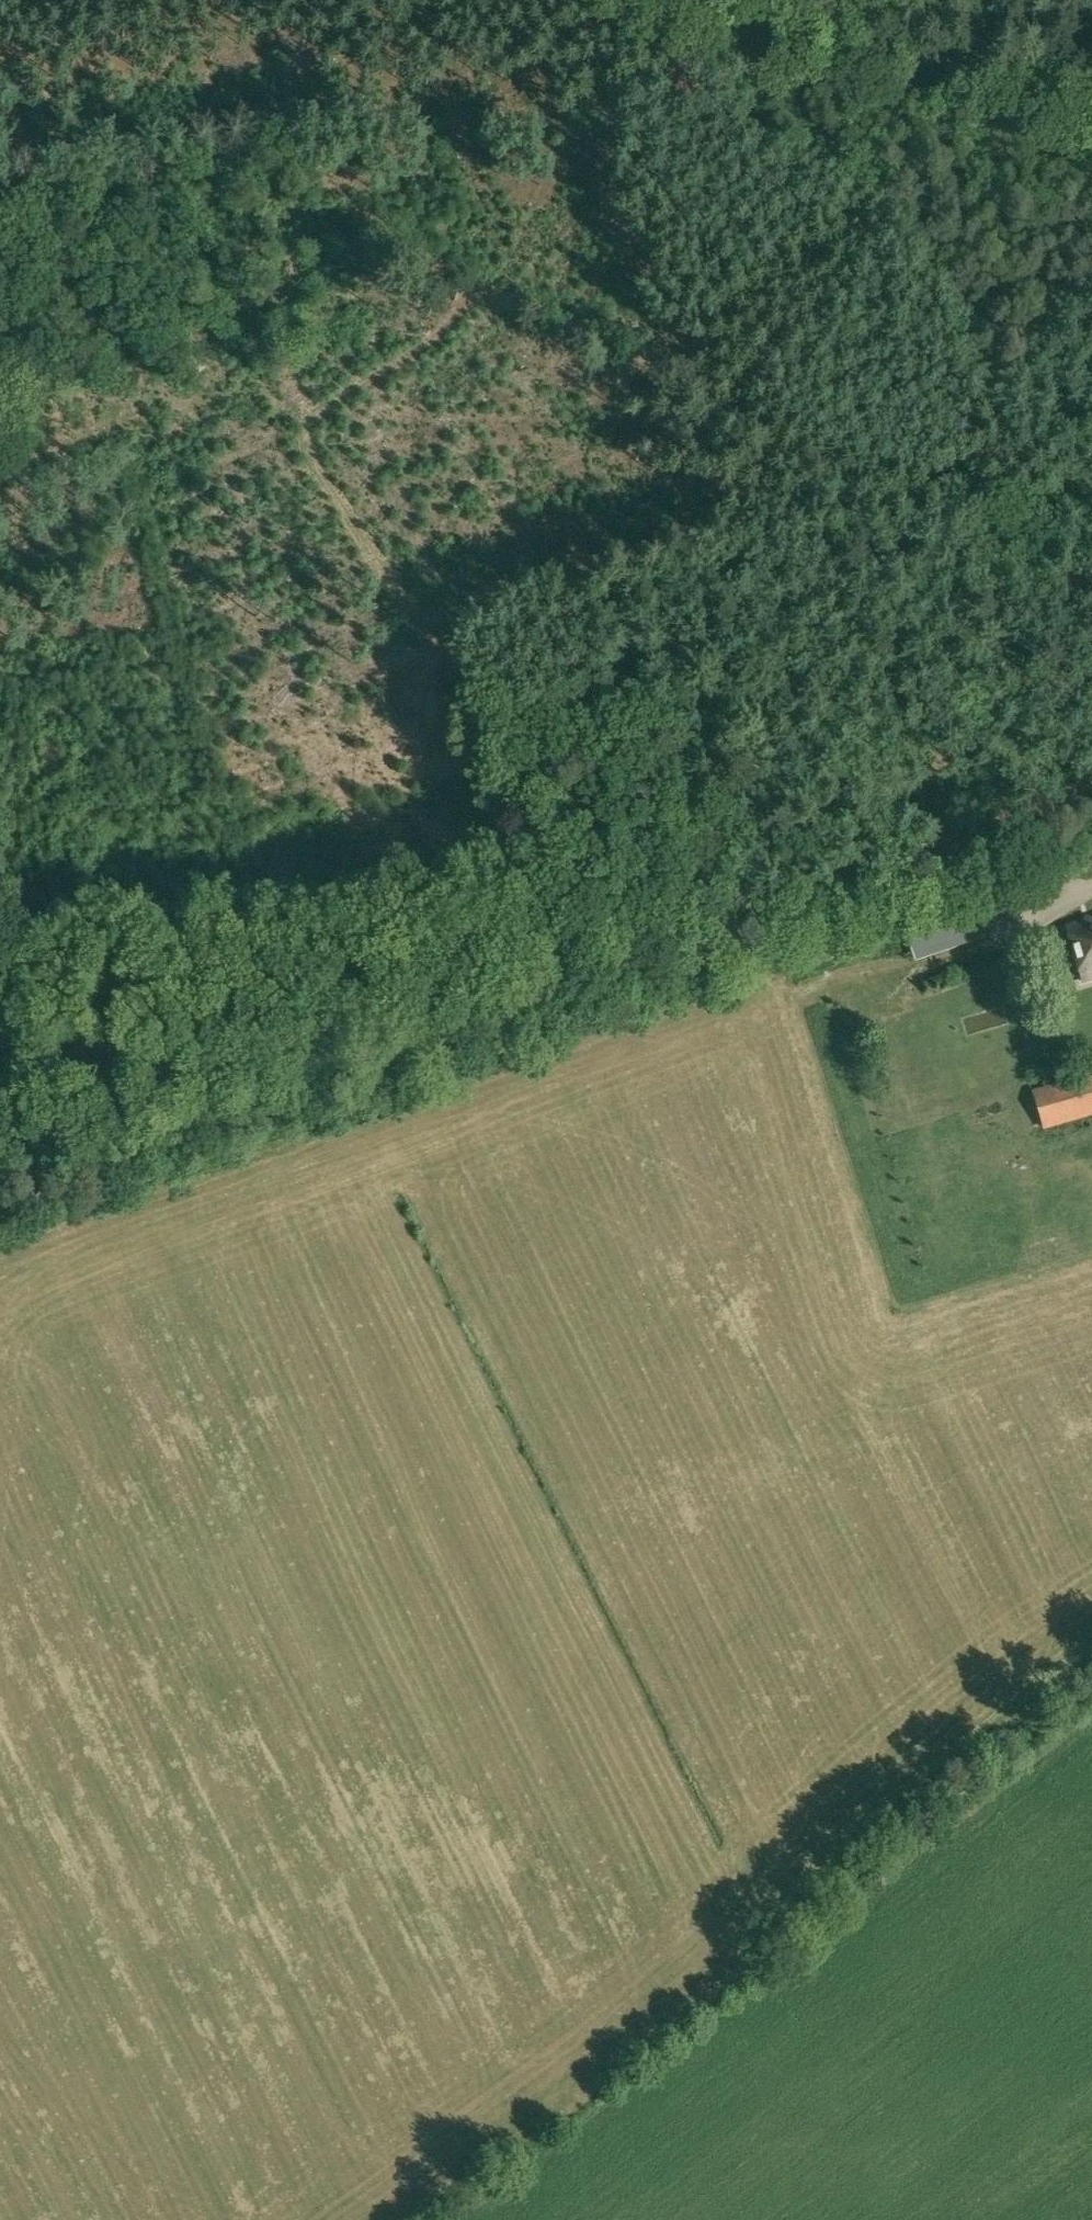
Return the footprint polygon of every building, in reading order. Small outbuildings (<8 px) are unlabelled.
[(983,913),(999,908),(1000,911),(1028,901),(1028,902),(1061,891),(1055,873),(1053,868),(977,895),(900,920),(904,933),(911,952),(914,962),(991,936),(983,913)] [(1083,984),(1091,981),(1091,918),(1064,925),(1083,984)] [(1091,1109),(1091,1073),(1040,1088),(1050,1121),(1091,1109)]
